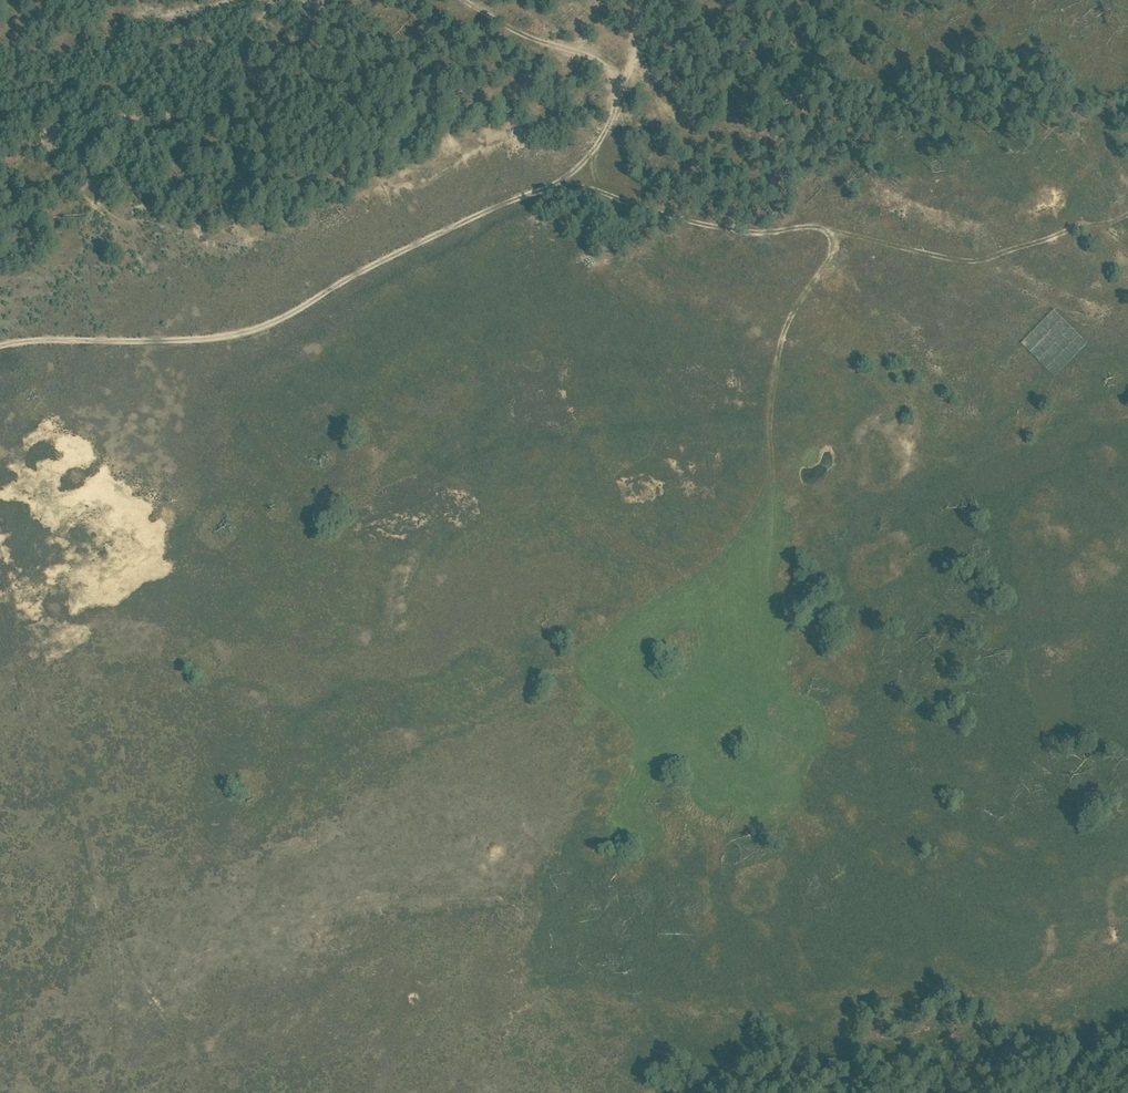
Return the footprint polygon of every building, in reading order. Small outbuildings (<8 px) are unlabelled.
[(513,144),(524,140),(520,128),(509,132),(513,144)]
